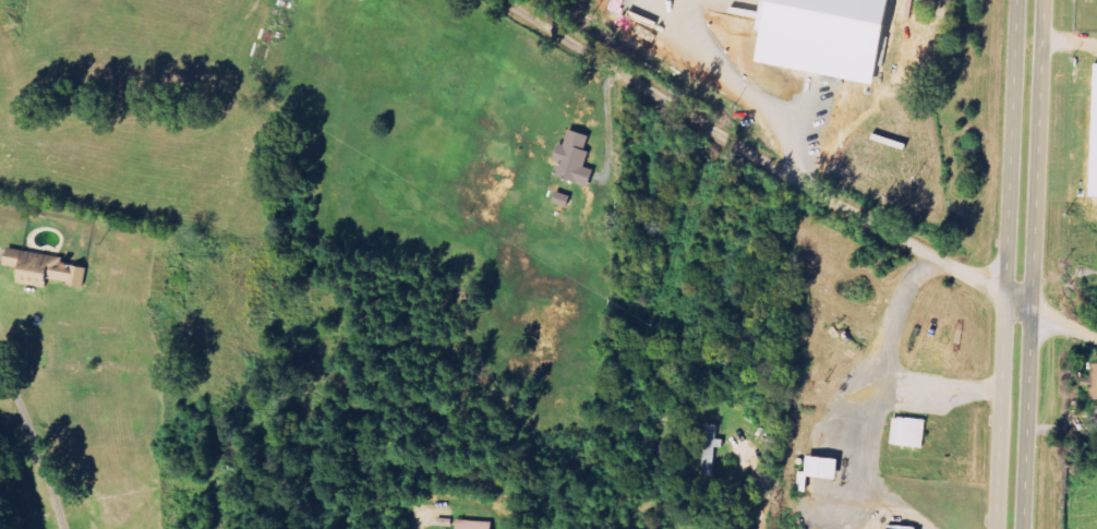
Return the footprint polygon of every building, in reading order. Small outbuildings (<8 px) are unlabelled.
[(767,22),(763,43),(767,44),(764,64),(888,85),(902,0),(771,0),(767,22)] [(1089,64),(1085,197),(1096,198),(1096,64),(1089,64)] [(594,188),(600,172),(587,168),(596,137),(574,130),(569,147),(565,145),(559,164),(563,165),(559,177),(594,188)] [(85,286),(89,264),(11,251),(8,267),(21,269),(19,282),(53,288),(54,281),(85,286)] [(1080,378),(1079,388),(1087,388),(1087,399),(1096,400),(1096,364),(1088,364),(1088,379),(1080,378)] [(890,446),(922,447),(923,419),(891,418),(890,446)] [(716,439),(717,425),(704,424),(701,476),(716,477),(718,439),(716,439)] [(802,476),(832,478),(833,457),(802,456),(802,476)] [(488,521),(452,520),(451,528),(487,528),(488,521)]
